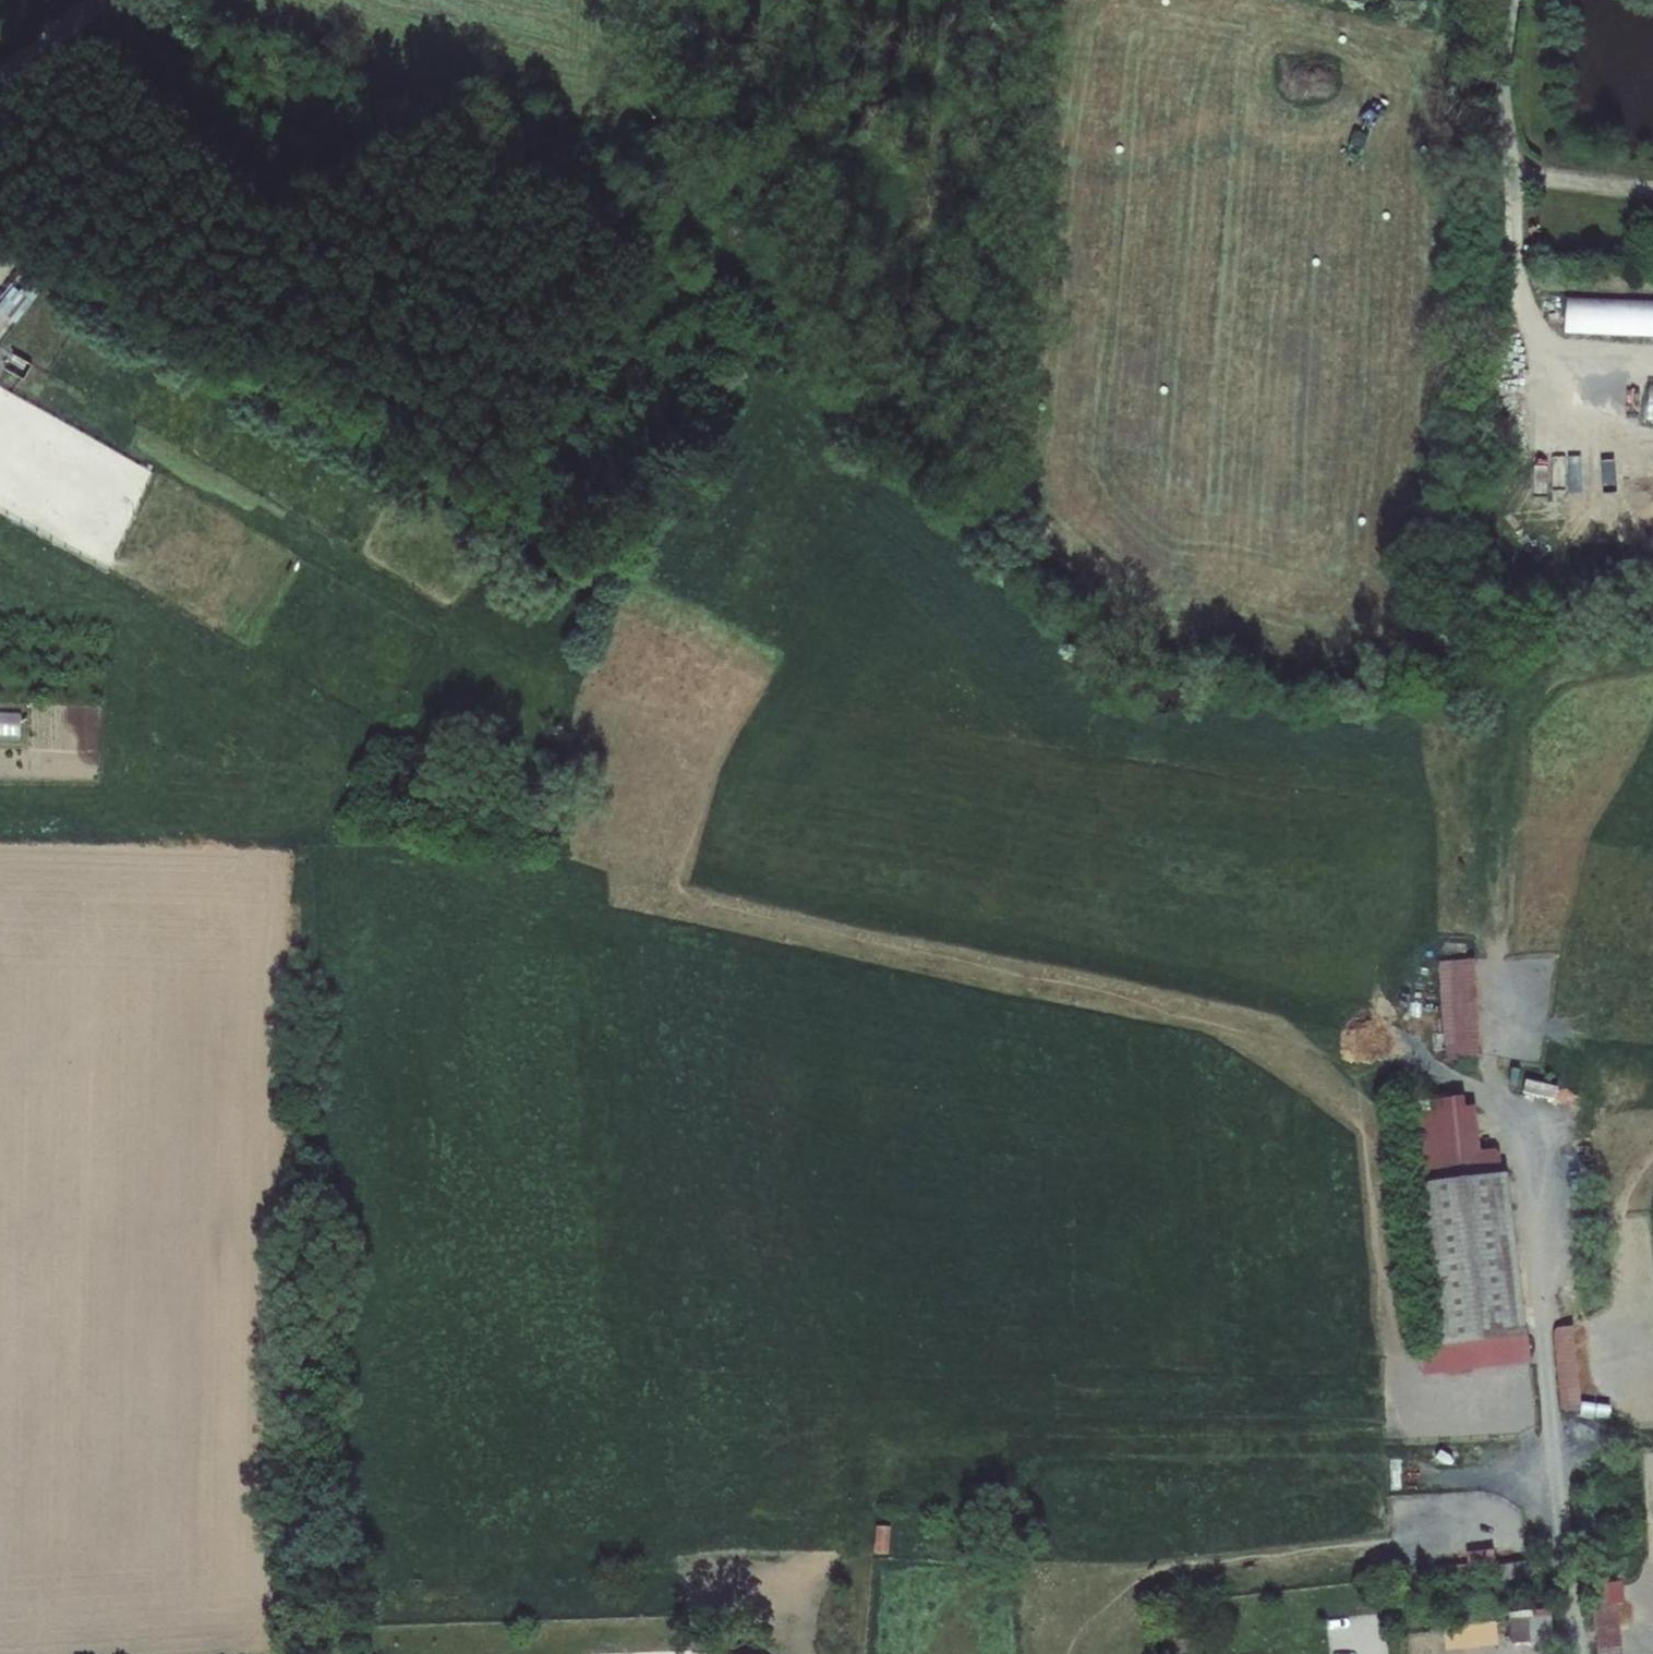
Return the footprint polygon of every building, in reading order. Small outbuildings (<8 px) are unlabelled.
[(1570,333),(1652,335),(1652,299),(1570,297),(1570,333)] [(24,737),(24,710),(0,709),(0,737),(24,737)] [(1442,954),(1446,1057),(1484,1055),(1480,953),(1442,954)] [(1530,1351),(1511,1165),(1423,1173),(1441,1359),(1530,1351)] [(1558,1323),(1563,1408),(1585,1407),(1580,1322),(1558,1323)] [(1600,1653),(1627,1653),(1624,1598),(1598,1600),(1600,1653)] [(1556,1638),(1555,1613),(1513,1614),(1513,1640),(1556,1638)]
